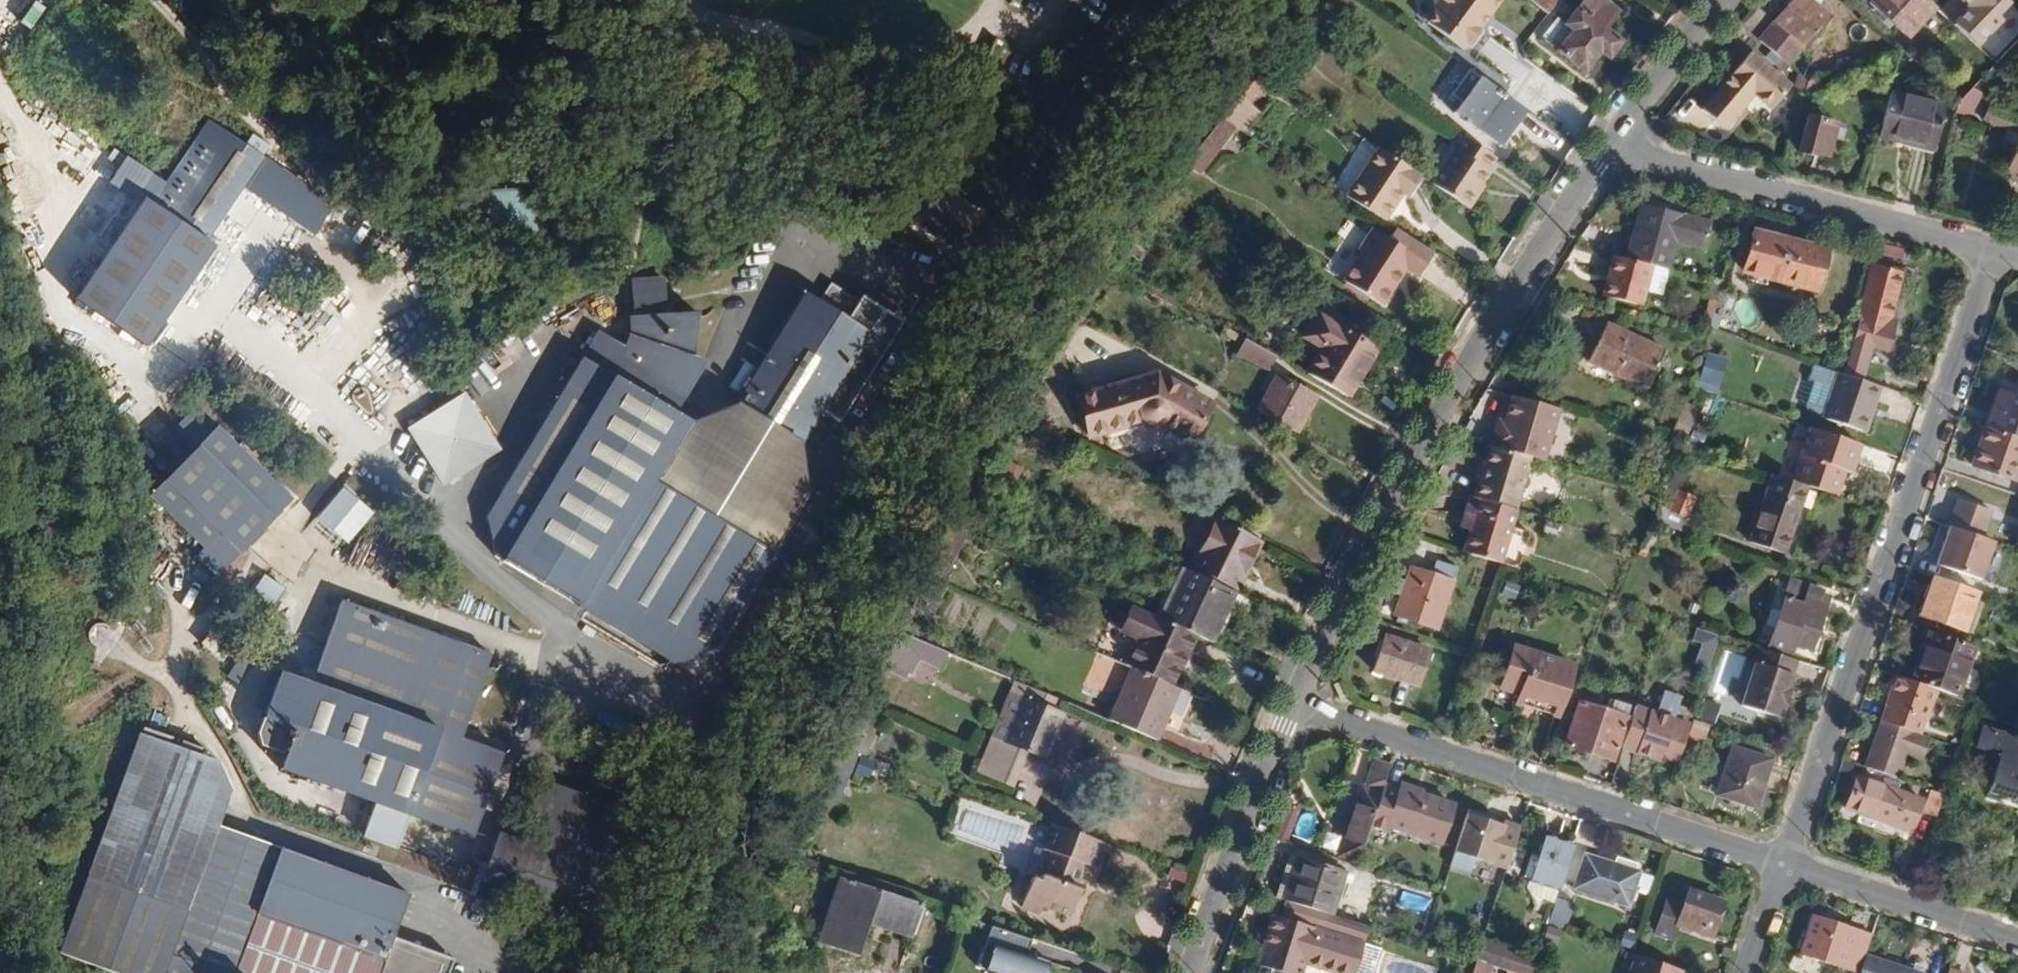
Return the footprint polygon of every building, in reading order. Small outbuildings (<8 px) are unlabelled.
[(1497,0),(1430,0),(1417,18),(1459,50),(1461,46),(1469,47),(1479,33),(1479,25),(1497,0)] [(1545,12),(1555,0),(1528,0),(1545,12)] [(1615,11),(1601,0),(1581,0),(1562,23),(1570,31),(1555,50),(1590,80),(1598,71),(1588,63),(1597,51),(1605,58),(1618,42),(1602,28),(1615,11)] [(1826,16),(1808,0),(1791,0),(1758,39),(1786,64),(1826,16)] [(1924,0),(1869,0),(1868,1),(1906,37),(1932,8),(1924,0)] [(1980,0),(1924,0),(1932,8),(1943,17),(1948,11),(1962,25),(1971,16),(1978,22),(1989,8),(1980,0)] [(2003,0),(1991,0),(1988,4),(2017,32),(2017,14),(2003,0)] [(36,1),(21,23),(31,30),(47,8),(36,1)] [(1791,85),(1750,51),(1702,108),(1724,129),(1753,93),(1771,109),(1791,85)] [(1817,77),(1808,62),(1794,71),(1805,81),(1817,77)] [(1524,112),(1467,70),(1449,95),(1460,103),(1453,112),(1490,140),(1506,117),(1515,123),(1524,112)] [(1230,124),(1270,78),(1259,71),(1220,116),(1230,124)] [(1816,94),(1821,76),(1817,77),(1805,81),(1803,90),(1816,94)] [(1970,115),(1984,94),(1970,85),(1956,106),(1970,115)] [(1558,110),(1531,91),(1522,103),(1549,123),(1558,110)] [(1931,151),(1943,105),(1889,91),(1877,137),(1931,151)] [(2017,123),(2017,118),(1987,106),(1981,121),(2014,133),(2017,123)] [(1198,175),(1234,128),(1220,116),(1182,164),(1198,175)] [(1499,146),(1515,123),(1506,117),(1490,140),(1499,146)] [(1826,155),(1833,125),(1806,117),(1797,153),(1816,157),(1817,154),(1826,155)] [(246,143),(210,118),(167,181),(128,155),(110,181),(142,203),(78,299),(148,346),(217,244),(210,240),(246,187),(313,232),(333,201),(264,155),(271,146),(253,134),(246,143)] [(1483,168),(1492,157),(1457,133),(1448,145),(1451,148),(1426,182),(1465,208),(1475,192),(1472,189),(1486,171),(1483,168)] [(2004,172),(2017,179),(2017,139),(2004,172)] [(504,191),(512,172),(502,148),(485,142),(465,150),(456,170),(463,191),(485,199),(504,191)] [(1385,198),(1392,189),(1398,192),(1402,195),(1415,174),(1373,146),(1341,196),(1380,221),(1392,202),(1385,198)] [(1392,202),(1398,192),(1392,189),(1385,198),(1392,202)] [(954,249),(976,215),(944,192),(921,226),(954,249)] [(1702,249),(1709,220),(1639,201),(1625,257),(1651,264),(1667,269),(1673,242),(1702,249)] [(1415,277),(1430,252),(1391,228),(1385,238),(1369,228),(1355,250),(1359,253),(1340,279),(1380,306),(1403,270),(1415,277)] [(1815,289),(1825,250),(1754,229),(1743,269),(1815,289)] [(1874,262),(1898,267),(1903,248),(1878,242),(1874,262)] [(1645,291),(1651,264),(1610,254),(1601,294),(1642,304),(1645,291)] [(1661,294),(1667,269),(1651,264),(1645,291),(1661,294)] [(632,277),(634,315),(630,315),(631,332),(626,345),(598,330),(487,517),(496,557),(673,664),(705,652),(724,623),(715,617),(765,544),(661,480),(696,421),(684,413),(709,361),(696,356),(701,311),(668,312),(665,276),(632,277)] [(1707,335),(1720,282),(1712,280),(1699,332),(1707,335)] [(841,421),(904,319),(865,295),(851,317),(807,291),(740,400),(804,439),(822,409),(841,421)] [(1886,349),(1893,324),(1863,313),(1842,374),(1859,380),(1871,344),(1886,349)] [(1347,398),(1375,351),(1314,314),(1299,338),(1317,350),(1303,373),(1347,398)] [(1606,345),(1614,326),(1605,322),(1596,340),(1606,345)] [(1645,388),(1663,350),(1614,326),(1606,345),(1596,340),(1587,360),(1645,388)] [(1275,357),(1241,339),(1233,353),(1266,372),(1275,357)] [(1714,393),(1725,357),(1705,351),(1693,387),(1714,393)] [(1863,432),(1879,387),(1859,380),(1842,374),(1811,363),(1806,379),(1812,381),(1803,405),(1806,412),(1863,432)] [(1879,387),(1883,374),(1876,371),(1871,373),(1868,383),(1879,387)] [(1209,406),(1153,376),(1075,399),(1086,437),(1144,421),(1149,423),(1155,421),(1189,441),(1209,406)] [(1292,434),(1312,398),(1273,377),(1253,412),(1292,434)] [(1999,385),(1985,426),(2017,438),(2017,392),(1999,385)] [(498,450),(462,394),(406,430),(441,486),(498,450)] [(1543,459),(1558,409),(1512,394),(1501,431),(1495,428),(1490,443),(1530,456),(1543,459)] [(765,544),(809,478),(804,439),(740,400),(696,421),(661,480),(765,544)] [(1687,434),(1697,407),(1683,401),(1672,428),(1687,434)] [(295,499),(221,425),(152,495),(206,548),(194,560),(215,581),(295,499)] [(2017,455),(2017,438),(1985,426),(1983,425),(1970,464),(2013,481),(2017,468),(2017,459),(2017,455)] [(1851,471),(1859,444),(1810,427),(1791,480),(1806,485),(1834,496),(1843,469),(1851,471)] [(1514,510),(1530,456),(1490,443),(1475,497),(1492,503),(1514,510)] [(1842,498),(1851,471),(1843,469),(1834,496),(1842,498)] [(1782,553),(1806,485),(1791,480),(1773,474),(1749,541),(1782,553)] [(774,550),(811,493),(809,478),(765,544),(774,550)] [(345,487),(317,520),(349,546),(376,514),(345,487)] [(1686,518),(1694,498),(1669,488),(1656,520),(1687,532),(1692,521),(1686,518)] [(1499,563),(1514,510),(1492,503),(1475,497),(1469,495),(1463,515),(1473,518),(1469,530),(1463,552),(1499,563)] [(1990,511),(1958,499),(1948,525),(1949,526),(1981,537),(1990,511)] [(1469,530),(1473,518),(1463,515),(1459,526),(1469,530)] [(1237,575),(1253,539),(1210,517),(1186,569),(1235,593),(1238,594),(1245,578),(1237,575)] [(952,556),(966,529),(952,523),(938,550),(952,556)] [(1981,537),(1949,526),(1936,564),(1980,580),(1994,542),(1981,537)] [(1245,578),(1261,543),(1253,539),(1237,575),(1245,578)] [(724,623),(774,550),(765,544),(715,617),(724,623)] [(938,584),(952,556),(938,550),(924,578),(938,584)] [(1436,626),(1456,567),(1437,559),(1432,575),(1411,567),(1406,580),(1397,577),(1392,592),(1402,596),(1396,613),(1416,620),(1436,626)] [(1212,644),(1235,593),(1186,569),(1179,565),(1154,617),(1195,637),(1212,644)] [(264,614),(282,589),(261,573),(243,598),(264,614)] [(1963,628),(1976,592),(1932,576),(1919,613),(1963,628)] [(918,640),(945,587),(924,578),(898,631),(918,640)] [(1810,647),(1826,597),(1783,582),(1775,603),(1780,604),(1766,644),(1786,652),(1791,641),(1810,647)] [(459,738),(488,654),(341,601),(309,684),(277,672),(256,733),(260,746),(284,755),(279,770),(372,805),(363,830),(397,843),(407,816),(469,839),(500,753),(459,738)] [(1189,651),(1195,637),(1131,606),(1118,633),(1134,641),(1123,666),(1130,669),(1169,686),(1184,650),(1189,651)] [(1413,632),(1416,620),(1396,613),(1391,625),(1413,632)] [(99,645),(105,629),(86,621),(79,637),(99,645)] [(1717,636),(1694,628),(1690,640),(1699,643),(1693,661),(1706,666),(1717,636)] [(1955,696),(1971,645),(1928,630),(1910,680),(1935,689),(1955,696)] [(937,668),(944,651),(898,631),(883,662),(890,665),(906,672),(909,674),(916,659),(937,668)] [(1415,683),(1426,649),(1385,635),(1374,670),(1415,683)] [(1556,715),(1573,664),(1515,645),(1501,687),(1518,693),(1516,702),(1556,715)] [(1786,686),(1794,659),(1758,647),(1739,705),(1777,716),(1781,702),(1785,702),(1789,689),(1786,686)] [(903,680),(906,672),(890,665),(886,673),(903,680)] [(1174,732),(1192,696),(1169,686),(1130,669),(1106,721),(1152,740),(1159,726),(1174,732)] [(1920,734),(1935,689),(1910,680),(1894,675),(1879,719),(1920,734)] [(1043,759),(1061,714),(1050,710),(1054,698),(1012,680),(1007,692),(1020,698),(1001,743),(1043,759)] [(1680,706),(1683,696),(1666,689),(1656,714),(1688,725),(1693,710),(1680,706)] [(1001,743),(1020,698),(1007,692),(988,738),(1001,743)] [(1712,720),(1718,704),(1704,698),(1698,716),(1712,720)] [(1610,758),(1624,717),(1579,703),(1565,743),(1610,758)] [(858,738),(872,709),(861,705),(847,733),(858,738)] [(1676,761),(1688,725),(1656,714),(1634,706),(1621,746),(1659,759),(1660,754),(1676,761)] [(1702,743),(1708,723),(1693,718),(1686,737),(1702,743)] [(1921,758),(1928,736),(1920,734),(1879,719),(1863,766),(1896,778),(1903,759),(1911,761),(1914,756),(1921,758)] [(1980,725),(1974,747),(1998,754),(1987,791),(2017,800),(2017,736),(1980,725)] [(863,755),(868,741),(858,738),(847,733),(840,747),(856,753),(863,755)] [(1012,787),(1026,753),(1001,743),(988,738),(974,773),(1012,787)] [(212,820),(229,777),(135,742),(62,936),(162,972),(440,972),(445,959),(390,939),(408,893),(212,820)] [(835,802),(856,753),(840,747),(819,795),(835,802)] [(1754,807),(1770,760),(1730,747),(1715,793),(1754,807)] [(867,779),(872,763),(858,758),(852,774),(867,779)] [(1356,864),(1388,766),(1374,761),(1366,785),(1363,784),(1338,858),(1356,864)] [(1907,829),(1917,799),(1855,777),(1845,808),(1907,829)] [(585,915),(623,815),(615,812),(544,785),(532,817),(529,816),(518,845),(496,837),(481,877),(538,898),(532,915),(558,925),(573,930),(579,913),(585,915)] [(1437,844),(1451,804),(1397,785),(1395,791),(1382,786),(1371,818),(1385,822),(1383,826),(1437,844)] [(1935,816),(1942,793),(1929,789),(1922,811),(1935,816)] [(1480,815),(1465,810),(1447,864),(1467,871),(1471,861),(1479,859),(1505,868),(1518,828),(1503,823),(1502,825),(1479,818),(1480,815)] [(1093,868),(1101,843),(1049,824),(1041,848),(1033,846),(1023,876),(1029,879),(1019,907),(1038,914),(1040,908),(1066,919),(1077,890),(1071,887),(1081,864),(1093,868)] [(1557,889),(1571,848),(1543,839),(1539,849),(1532,846),(1522,877),(1557,889)] [(1626,905),(1637,871),(1583,854),(1573,887),(1626,905)] [(1284,898),(1296,857),(1287,855),(1274,895),(1284,898)] [(1331,913),(1342,872),(1296,857),(1284,898),(1288,899),(1331,913)] [(909,938),(920,905),(835,877),(814,942),(856,955),(867,923),(909,938)] [(1710,933),(1720,902),(1689,891),(1683,910),(1667,903),(1656,932),(1670,937),(1676,922),(1710,933)] [(1564,928),(1573,903),(1555,897),(1546,923),(1564,928)] [(1381,947),(1365,942),(1369,925),(1331,913),(1288,899),(1283,916),(1274,913),(1268,930),(1265,941),(1258,962),(1291,972),(1303,972),(1306,962),(1340,972),(1373,972),(1381,947)] [(406,914),(400,927),(429,941),(436,928),(406,914)] [(1864,955),(1871,936),(1813,917),(1801,953),(1859,972),(1864,955)] [(1044,967),(1022,960),(1028,940),(987,926),(973,966),(991,972),(1042,972),(1044,967)] [(1265,941),(1268,930),(1261,929),(1258,939),(1265,941)] [(1493,965),(1499,945),(1483,939),(1476,958),(1490,964),(1493,965)] [(1535,956),(1499,945),(1493,965),(1503,968),(1517,972),(1530,972),(1535,956)] [(1682,969),(1636,953),(1628,972),(1680,972),(1682,969)] [(1864,955),(1859,972),(1916,972),(1864,955)] [(1490,964),(1476,958),(1471,972),(1487,972),(1490,964)] [(1924,966),(1913,962),(1910,970),(1917,972),(1922,972),(1924,966)] [(1503,968),(1493,965),(1490,964),(1487,972),(1501,972),(1503,968)]
